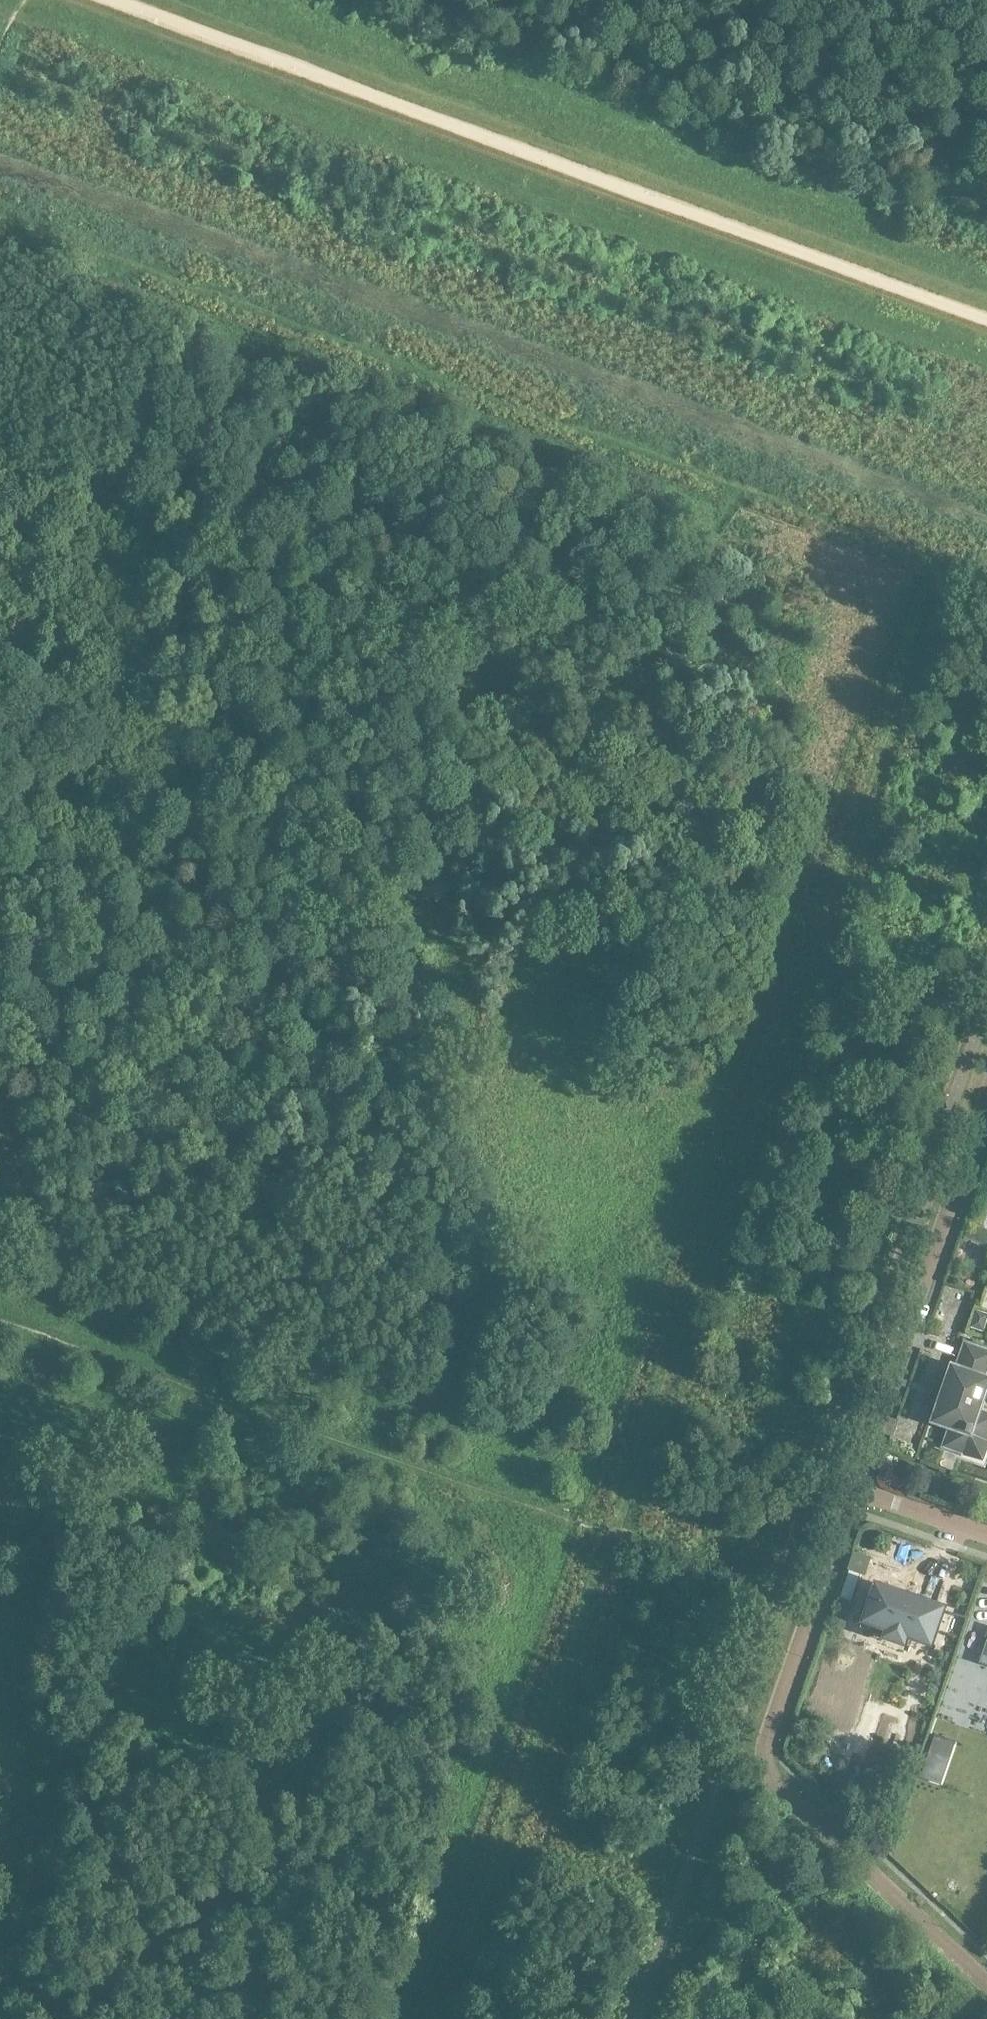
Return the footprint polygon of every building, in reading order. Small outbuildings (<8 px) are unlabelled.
[(970,1327),(982,1331),(986,1316),(986,1315),(975,1311),(970,1327)] [(986,1367),(986,1353),(966,1346),(958,1371),(952,1369),(934,1423),(952,1429),(946,1446),(964,1452),(980,1458),(986,1439),(986,1425),(975,1420),(977,1414),(978,1414),(979,1412),(977,1412),(986,1384),(986,1381),(983,1379),(986,1367)] [(849,1572),(839,1601),(849,1604),(859,1576),(849,1572)] [(923,1643),(930,1623),(937,1626),(942,1610),(876,1587),(871,1603),(877,1605),(870,1625),(888,1631),(883,1645),(885,1646),(887,1639),(902,1645),(899,1651),(901,1651),(906,1638),(923,1643)]
